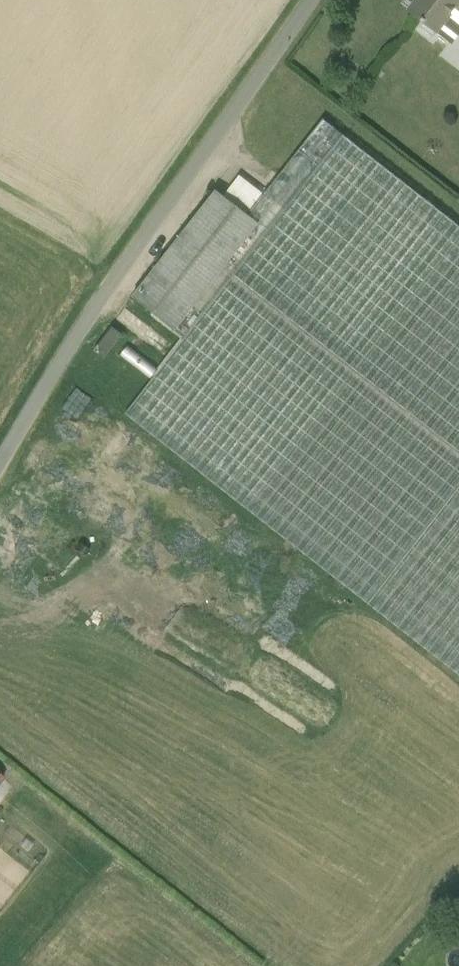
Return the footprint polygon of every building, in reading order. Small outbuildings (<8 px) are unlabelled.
[(426,23),(423,27),(434,36),(458,5),(458,0),(418,0),(409,11),(426,23)] [(343,136),(323,120),(264,195),(240,176),(224,196),(217,190),(133,298),(185,338),(125,414),(458,679),(458,227),(343,136)] [(113,327),(95,350),(105,358),(123,334),(113,327)]
